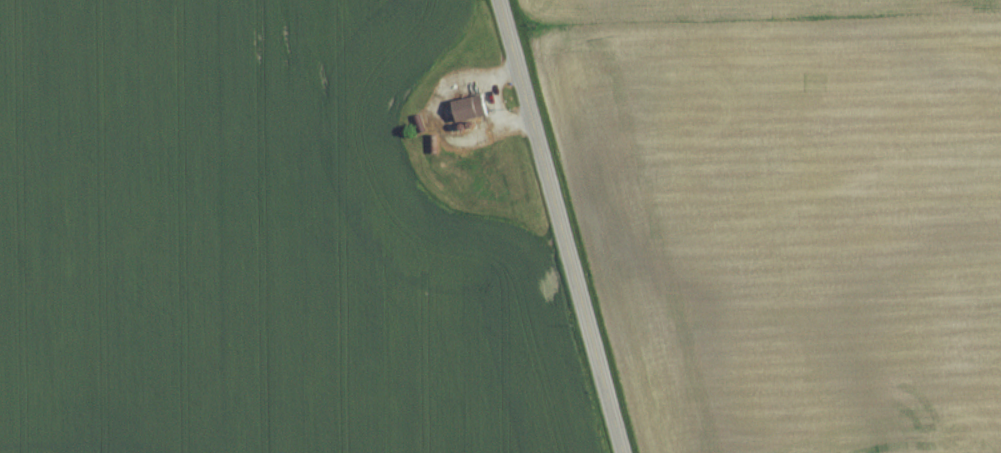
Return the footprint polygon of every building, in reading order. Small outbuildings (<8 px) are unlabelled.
[(451,101),(457,123),(489,114),(483,93),(451,101)]
